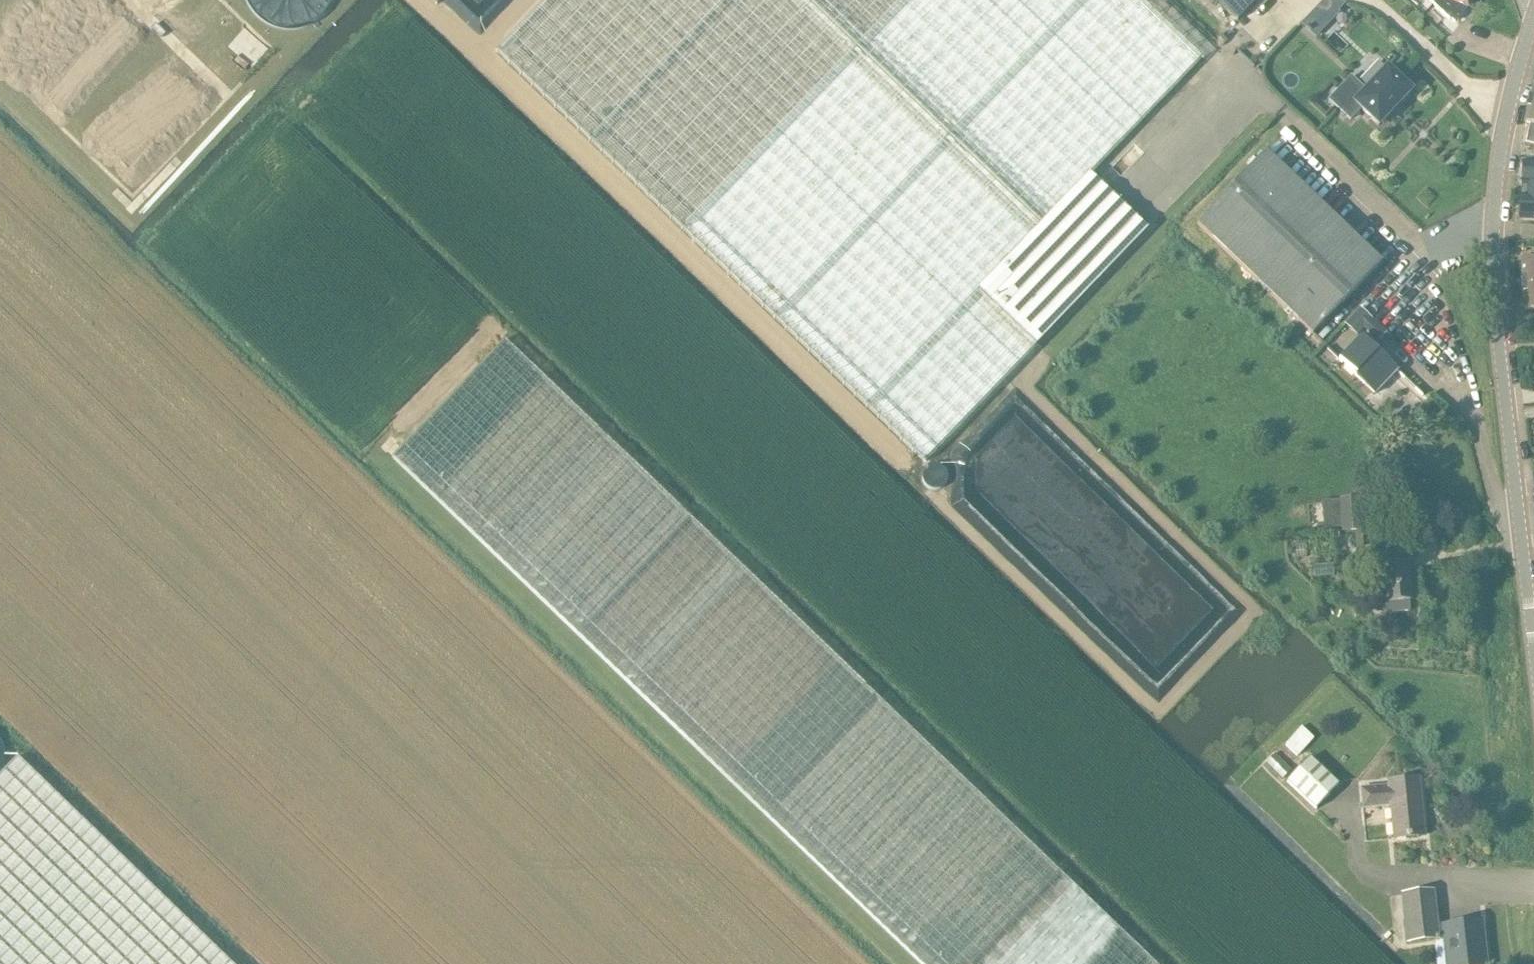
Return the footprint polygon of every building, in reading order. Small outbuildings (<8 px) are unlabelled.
[(497,51),(867,406),(925,461),(1147,230),(1089,174),(1201,59),(1139,0),(545,0),(497,51)] [(1254,0),(1215,0),(1235,20),(1254,0)] [(1434,5),(1449,20),(1451,18),(1455,22),(1463,13),(1462,12),(1464,10),(1465,8),(1466,8),(1469,0),(1428,0),(1434,5)] [(1378,126),(1410,91),(1386,68),(1365,91),(1350,77),(1328,100),(1349,119),(1360,109),(1378,126)] [(1526,122),(1531,123),(1526,143),(1533,145),(1533,86),(1526,122)] [(1380,262),(1265,151),(1196,224),(1311,334),(1380,262)] [(1521,221),(1533,222),(1533,163),(1525,162),(1523,186),(1528,186),(1527,197),(1523,196),(1521,221)] [(1520,265),(1521,271),(1523,273),(1524,285),(1533,285),(1533,259),(1523,260),(1523,263),(1520,265)] [(1522,300),(1522,306),(1525,308),(1525,312),(1533,312),(1533,285),(1524,285),(1525,298),(1522,300)] [(1356,335),(1371,318),(1359,307),(1344,324),(1356,335)] [(1396,371),(1360,336),(1337,360),(1374,394),(1396,371)] [(873,695),(505,341),(393,457),(920,963),(1153,963),(873,695)] [(1363,530),(1360,498),(1340,500),(1343,532),(1363,530)] [(1411,601),(1407,556),(1397,557),(1396,546),(1389,547),(1388,533),(1369,535),(1372,563),(1383,562),(1388,613),(1409,611),(1409,601),(1411,601)] [(0,775),(0,963),(230,963),(17,758),(0,775)] [(1286,781),(1316,809),(1338,785),(1308,758),(1286,781)] [(1423,835),(1417,779),(1388,782),(1388,786),(1360,789),(1362,808),(1390,805),(1394,838),(1423,835)] [(1438,939),(1433,891),(1401,895),(1406,943),(1438,939)] [(1480,921),(1442,926),(1446,963),(1485,963),(1480,921)]
